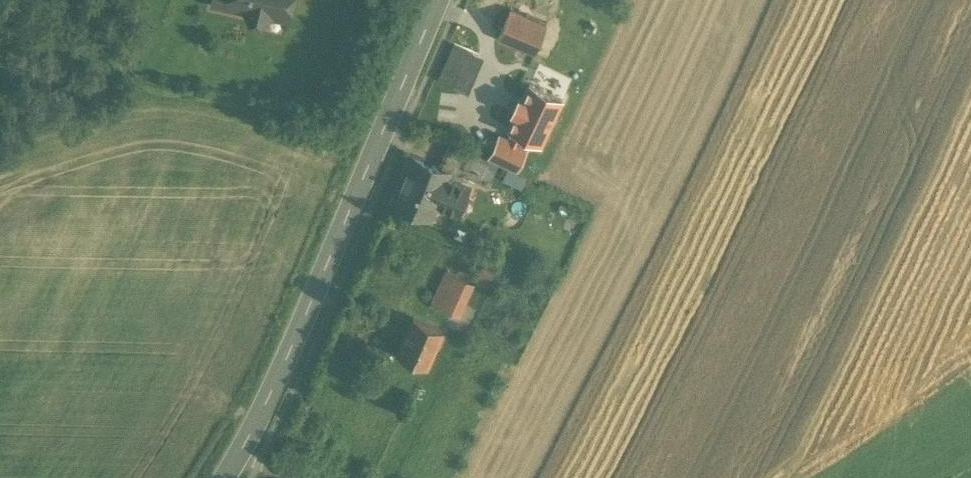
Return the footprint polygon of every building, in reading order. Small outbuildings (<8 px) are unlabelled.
[(210,9),(283,26),(289,0),(212,0),(210,9)] [(517,11),(512,9),(515,0),(475,0),(470,13),(504,25),(511,12),(516,14),(517,11)] [(511,12),(504,25),(499,39),(534,53),(547,23),(517,11),(516,14),(511,12)] [(477,54),(455,44),(440,79),(462,88),(477,54)] [(562,98),(529,83),(523,96),(519,94),(511,112),(515,114),(508,128),(512,130),(522,134),(541,143),(562,98)] [(512,130),(509,137),(518,142),(522,134),(512,130)] [(487,156),(516,170),(527,146),(518,142),(509,137),(499,132),(487,156)] [(498,164),(471,152),(462,174),(489,184),(498,164)] [(450,172),(410,154),(391,200),(433,217),(439,203),(452,208),(458,194),(462,196),(467,184),(447,177),(450,172)] [(526,177),(508,168),(503,179),(521,187),(526,177)] [(494,270),(484,266),(476,282),(486,285),(494,270)] [(448,269),(432,302),(451,310),(465,277),(448,269)] [(412,315),(396,352),(427,365),(443,328),(412,315)]
